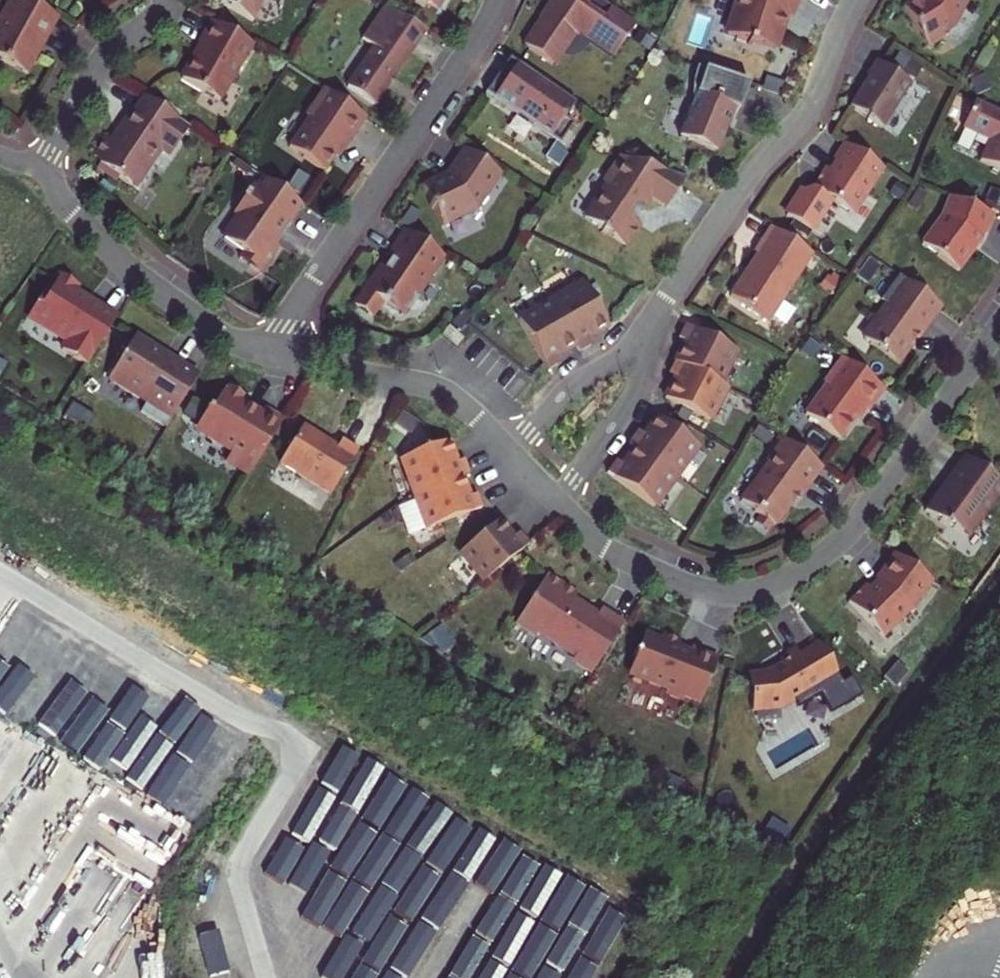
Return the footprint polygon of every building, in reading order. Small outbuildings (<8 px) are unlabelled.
[(27,0),(10,0),(0,19),(5,22),(0,30),(0,58),(23,71),(54,15),(27,0)] [(253,21),(266,0),(216,0),(253,21)] [(425,7),(427,3),(439,9),(444,0),(411,0),(425,7)] [(601,0),(558,0),(555,4),(556,10),(550,11),(543,21),(540,19),(523,44),(552,64),(563,49),(560,36),(581,32),(614,55),(636,23),(601,0)] [(732,4),(735,9),(726,33),(748,41),(746,43),(751,45),(752,42),(774,50),(785,19),(788,13),(793,15),(801,0),(734,0),(732,4)] [(904,8),(930,47),(946,36),(944,33),(953,27),(968,0),(916,0),(904,8)] [(425,30),(383,8),(362,39),(374,47),(348,86),(374,105),(425,30)] [(252,44),(211,20),(199,41),(199,43),(200,45),(203,46),(197,56),(194,56),(182,78),(220,100),(252,44)] [(575,103),(509,58),(485,93),(559,144),(573,124),(564,118),(575,103)] [(910,84),(875,61),(866,76),(868,77),(849,106),(882,127),(910,84)] [(740,111),(749,84),(697,66),(694,73),(692,87),(692,102),(694,109),(683,141),(721,154),(736,110),(740,111)] [(365,117),(323,89),(305,116),(309,118),(289,147),(324,171),(344,142),(347,144),(365,117)] [(189,127),(144,97),(121,131),(121,135),(115,144),(105,137),(93,155),(100,161),(96,167),(109,176),(111,172),(118,177),(130,185),(143,166),(146,169),(160,148),(170,155),(189,127)] [(975,99),(964,128),(992,138),(984,159),(999,166),(999,109),(975,99)] [(854,215),(883,169),(874,163),(847,145),(830,170),(826,167),(812,188),(854,215)] [(501,174),(464,149),(448,171),(450,172),(448,175),(443,178),(442,176),(422,185),(441,225),(477,209),(501,174)] [(685,179),(620,157),(604,180),(606,184),(588,210),(591,222),(626,246),(640,224),(634,220),(650,197),(666,207),(685,179)] [(303,206),(265,179),(257,192),(246,194),(234,212),(240,216),(224,240),(243,253),(239,259),(260,273),(278,245),(272,241),(285,222),(290,225),(303,206)] [(995,215),(950,197),(943,217),(923,244),(959,270),(982,239),(984,233),(987,235),(995,215)] [(812,254),(771,227),(754,252),(757,254),(748,268),(749,269),(749,271),(745,277),(743,277),(742,277),(730,295),(769,320),(812,254)] [(442,255),(405,230),(390,251),(392,252),(388,258),(389,260),(390,261),(384,270),(380,268),(355,305),(372,317),(382,302),(401,315),(404,310),(409,313),(418,299),(414,296),(426,278),(429,280),(440,265),(437,263),(442,255)] [(87,365),(117,317),(91,302),(90,305),(72,294),(77,286),(60,275),(49,293),(44,290),(29,314),(48,325),(46,327),(67,341),(62,349),(87,365)] [(942,307),(899,276),(881,300),(887,304),(874,322),(876,323),(864,339),(899,365),(913,345),(913,343),(918,337),(920,338),(942,307)] [(592,335),(608,326),(583,283),(519,319),(547,370),(560,362),(557,356),(560,353),(575,345),(579,352),(592,344),(588,338),(592,335)] [(738,351),(686,324),(679,338),(686,341),(684,346),(669,374),(676,377),(675,381),(666,398),(711,421),(728,387),(721,383),(738,351)] [(167,426),(198,376),(173,360),(171,363),(163,358),(165,355),(134,336),(108,379),(147,402),(141,411),(167,426)] [(883,388),(842,358),(824,384),(826,385),(806,414),(839,438),(861,408),(866,411),(883,388)] [(249,475),(282,421),(264,409),(259,417),(241,406),(243,403),(240,401),(242,398),(228,389),(225,392),(223,391),(211,410),(208,408),(202,416),(206,419),(198,431),(231,451),(226,460),(249,475)] [(699,445),(659,416),(648,432),(645,435),(639,430),(630,442),(636,447),(626,461),(624,464),(617,459),(609,471),(656,505),(699,445)] [(331,494),(358,451),(341,440),(337,447),(302,426),(279,462),(331,494)] [(822,468),(783,439),(767,462),(769,464),(741,501),(761,516),(756,522),(768,531),(773,525),(775,526),(799,493),(802,496),(822,468)] [(451,460),(444,444),(398,464),(428,532),(481,508),(475,494),(468,498),(466,494),(459,478),(466,475),(460,462),(453,464),(451,460)] [(964,456),(953,472),(955,474),(942,491),(938,492),(924,510),(947,527),(949,524),(962,534),(968,533),(989,504),(993,503),(999,493),(999,483),(964,456)] [(513,538),(498,521),(460,552),(484,581),(528,544),(519,533),(513,538)] [(931,581),(896,555),(877,581),(869,589),(865,585),(847,601),(882,637),(910,610),(931,581)] [(576,593),(546,574),(515,624),(534,636),(537,632),(574,656),(576,663),(592,673),(623,623),(601,609),(597,615),(573,599),(576,593)] [(18,647),(0,634),(0,671),(18,647)] [(700,702),(717,659),(691,649),(689,653),(678,649),(679,644),(678,641),(662,634),(659,641),(650,638),(645,637),(641,640),(640,642),(636,652),(633,654),(634,657),(629,670),(646,676),(649,682),(667,689),(669,695),(678,698),(684,696),(700,702)] [(779,667),(766,674),(749,676),(752,710),(781,706),(815,686),(814,685),(836,672),(819,644),(798,657),(796,654),(780,663),(779,664),(779,667)] [(646,676),(629,670),(628,674),(649,682),(646,676)] [(18,813),(6,802),(0,808),(0,833),(18,813)] [(505,931),(504,934),(541,954),(583,874),(564,864),(524,940),(505,931)] [(342,954),(324,945),(307,977),(330,977),(342,954)]
